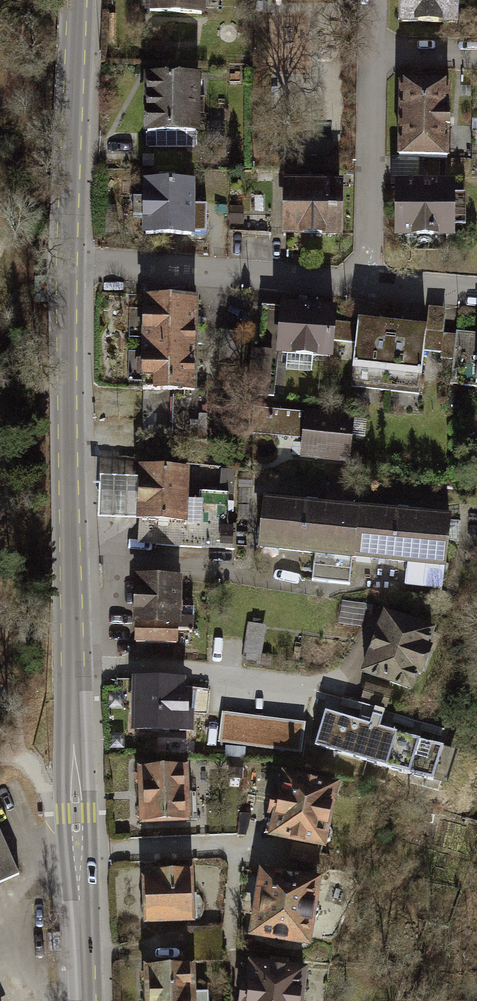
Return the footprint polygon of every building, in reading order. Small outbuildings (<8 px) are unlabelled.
[(146,13),(204,17),(205,0),(146,0),(146,13)] [(397,23),(453,24),(453,0),(397,0),(397,23)] [(141,149),(191,151),(194,80),(144,79),(143,98),(141,149)] [(395,84),(394,157),(442,157),(443,84),(395,84)] [(142,236),(206,237),(206,208),(190,208),(191,185),(143,184),(142,236)] [(283,185),(282,233),(337,234),(338,186),(283,185)] [(393,237),(446,238),(447,189),(394,188),(394,212),(393,237)] [(141,363),(141,387),(192,388),(193,318),(193,297),(142,296),(141,363)] [(249,342),(244,392),(272,394),(277,350),(326,355),(329,321),(330,310),(299,307),(257,303),(254,342),(249,342)] [(350,357),(348,386),(416,393),(420,348),(437,350),(439,331),(405,328),(373,325),(329,321),(326,355),(350,357)] [(454,334),(448,388),(476,392),(476,337),(454,334)] [(350,424),(250,413),(248,434),(291,439),(304,440),(302,459),(346,464),(350,424)] [(188,469),(141,467),(140,486),(137,545),(234,550),(236,525),(226,524),(228,492),(201,491),(200,505),(186,504),(188,469)] [(264,501),(260,547),(315,552),(312,580),(348,583),(351,555),(408,561),(406,584),(442,587),(449,518),(408,514),(408,506),(402,505),(395,504),(395,513),(317,506),(317,499),(311,498),(307,498),(306,505),(264,501)] [(136,607),(137,642),(175,642),(174,626),(192,626),(192,601),(176,602),(176,578),(136,579),(136,607)] [(386,615),(364,674),(411,691),(432,632),(386,615)] [(134,723),(134,733),(188,734),(190,717),(204,717),(207,693),(182,689),(181,685),(134,684),(134,723)] [(390,691),(366,685),(362,699),(386,706),(390,691)] [(314,747),(433,782),(444,745),(380,726),(382,717),(374,714),(371,723),(325,710),(314,747)] [(305,722),(223,712),(219,741),(301,751),(305,722)] [(143,826),(186,823),(186,771),(142,772),(134,778),(135,786),(141,794),(141,800),(141,807),(135,815),(135,821),(143,826)] [(274,821),(272,831),(331,844),(339,840),(341,831),(333,822),(343,783),(292,772),(287,792),(279,790),(274,821)] [(35,878),(0,795),(0,893),(35,878)] [(189,926),(188,875),(145,875),(145,887),(145,904),(140,912),(140,922),(145,926),(189,926)] [(253,908),(249,940),(304,951),(307,931),(316,927),(318,915),(312,908),(315,889),(258,878),(253,908)] [(247,1000),(306,1000),(309,970),(259,964),(258,974),(257,984),(249,983),(247,1000)] [(195,970),(153,970),(148,975),(147,983),(153,988),(153,997),(153,1000),(196,1000),(195,970)] [(0,979),(0,1000),(10,1000),(0,979)]
